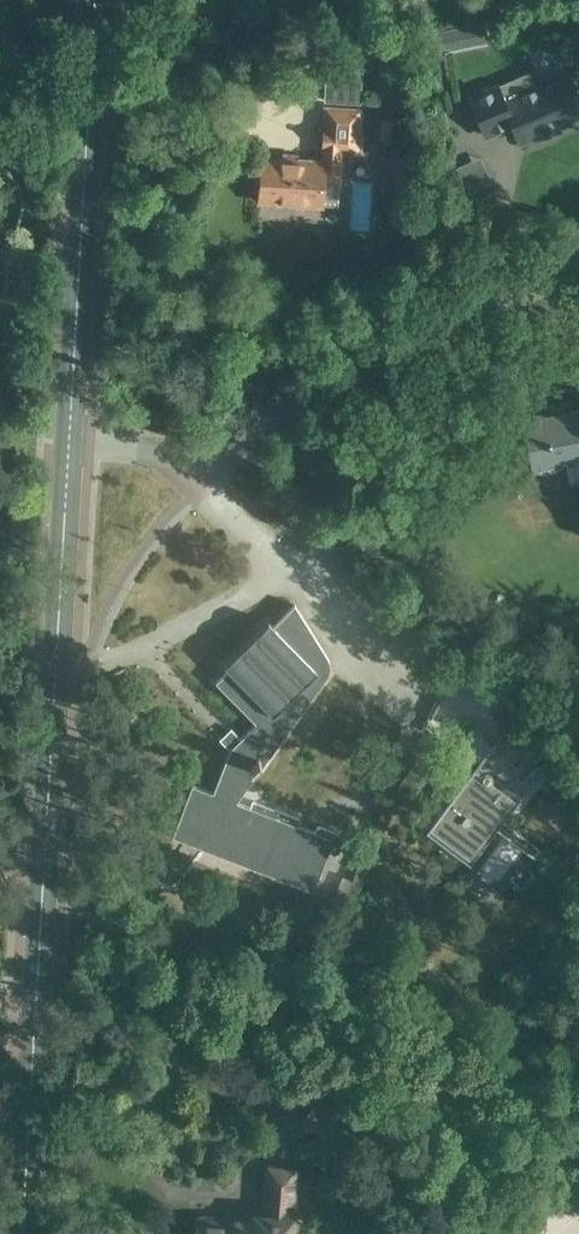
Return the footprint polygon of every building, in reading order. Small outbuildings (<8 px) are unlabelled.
[(491,45),(486,26),(434,35),(438,57),(491,45)] [(570,73),(569,70),(534,85),(529,71),(499,84),(498,82),(467,95),(485,138),(512,127),(519,144),(542,134),(544,139),(561,131),(560,127),(578,118),(578,88),(577,89),(570,73)] [(257,201),(256,201),(256,203),(295,206),(295,208),(317,209),(317,207),(324,207),(324,206),(323,205),(323,204),(337,205),(339,182),(341,182),(343,153),(359,154),(362,107),(359,107),(360,91),(330,89),(329,105),(323,105),(320,162),(260,158),(257,201)] [(456,167),(463,195),(492,183),(480,156),(456,167)] [(569,411),(568,403),(547,407),(548,415),(522,420),(531,467),(539,465),(540,472),(555,469),(554,463),(565,461),(569,481),(578,479),(578,409),(569,411)] [(298,818),(296,817),(257,802),(255,802),(254,801),(252,802),(249,805),(249,806),(236,802),(326,677),(328,674),(331,664),(327,654),(295,602),(289,607),(273,623),(268,618),(223,662),(228,669),(215,680),(255,721),(241,736),(231,726),(219,739),(229,748),(214,792),(192,784),(173,836),(314,891),(314,890),(328,852),(332,853),(337,852),(338,851),(342,838),(342,836),(342,835),(339,834),(321,827),(319,827),(318,827),(316,828),(316,829),(314,832),(298,826),(299,822),(298,819),(298,818)] [(426,829),(470,863),(524,791),(518,782),(540,766),(515,732),(493,749),(475,725),(453,751),(474,766),(426,829)] [(551,797),(543,809),(554,818),(563,806),(551,797)] [(364,1123),(329,1104),(313,1095),(299,1123),(350,1150),(364,1123)] [(298,1169),(269,1167),(265,1213),(255,1212),(254,1221),(201,1217),(200,1233),(293,1233),(298,1169)]
